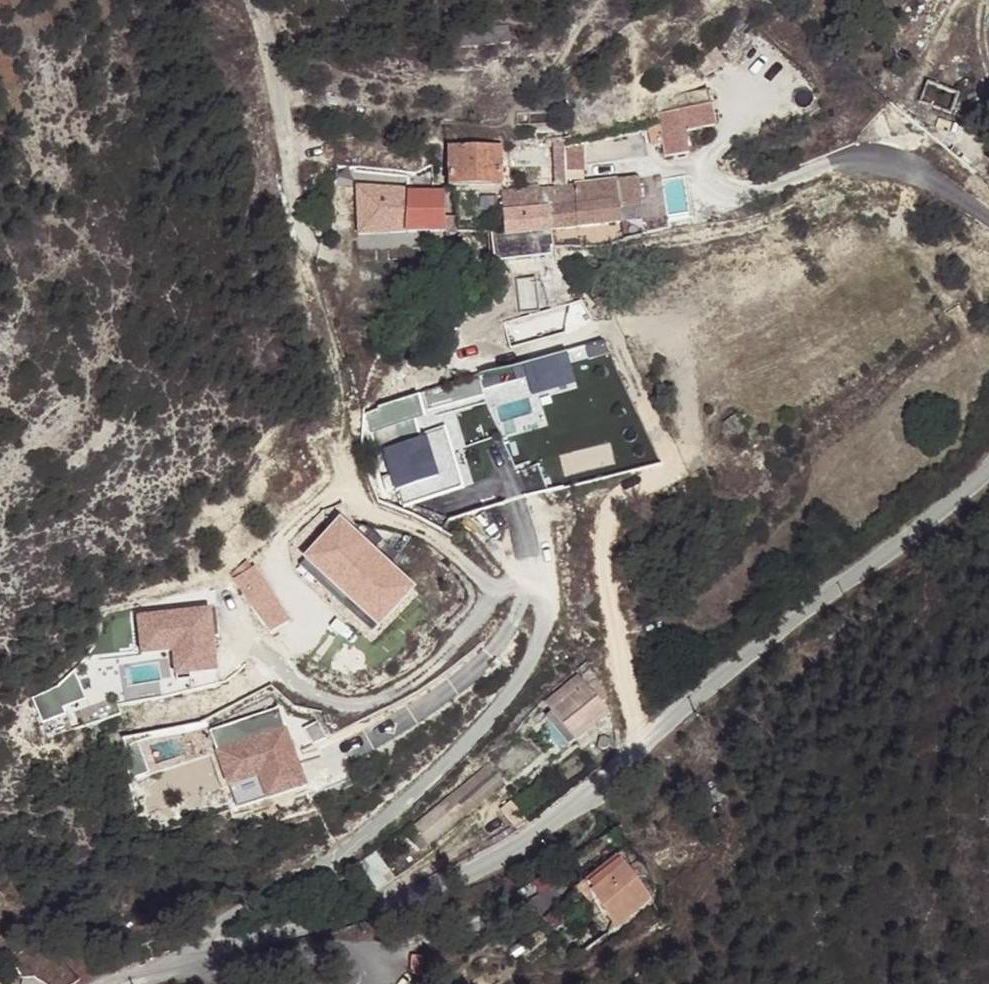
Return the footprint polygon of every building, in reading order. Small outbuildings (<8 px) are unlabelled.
[(508,27),(458,31),(461,50),(509,44),(508,27)] [(660,118),(662,127),(664,143),(666,156),(689,153),(683,112),(660,118)] [(664,143),(662,127),(650,129),(651,146),(664,143)] [(565,140),(554,141),(552,187),(565,186),(565,140)] [(473,185),(471,145),(449,144),(448,184),(451,184),(473,185)] [(499,148),(474,147),(474,187),(499,188),(499,148)] [(616,180),(576,185),(579,229),(619,226),(618,206),(617,187),(616,180)] [(565,186),(552,187),(545,188),(547,210),(549,232),(579,229),(576,185),(565,186)] [(388,229),(442,230),(441,195),(435,195),(435,187),(388,186),(388,229)] [(630,186),(617,187),(618,206),(630,204),(630,186)] [(547,210),(545,188),(503,192),(504,214),(547,210)] [(464,232),(475,234),(472,196),(452,197),(454,223),(454,225),(458,230),(464,232)] [(505,234),(493,237),(496,258),(551,249),(549,232),(547,210),(504,214),(505,234)] [(641,238),(662,235),(660,214),(639,221),(641,238)] [(422,416),(415,393),(382,403),(389,425),(422,416)] [(422,438),(382,452),(393,491),(419,483),(436,478),(422,438)] [(289,540),(307,563),(355,525),(337,503),(289,540)] [(215,672),(210,609),(138,615),(141,654),(173,651),(176,682),(190,680),(190,674),(215,672)] [(598,692),(584,663),(572,675),(578,678),(592,696),(598,692)] [(606,715),(592,696),(578,678),(546,700),(552,709),(575,738),(606,715)] [(567,744),(575,738),(552,709),(545,714),(567,744)] [(240,781),(259,775),(266,800),(305,787),(286,728),(228,746),(240,781)] [(240,781),(228,746),(217,750),(228,785),(240,781)] [(612,927),(621,921),(644,896),(612,856),(578,882),(598,910),(594,915),(602,926),(607,922),(612,927)] [(572,887),(594,915),(598,910),(578,882),(572,887)] [(551,911),(539,921),(553,938),(565,928),(551,911)] [(415,948),(406,950),(409,966),(418,965),(415,948)]
